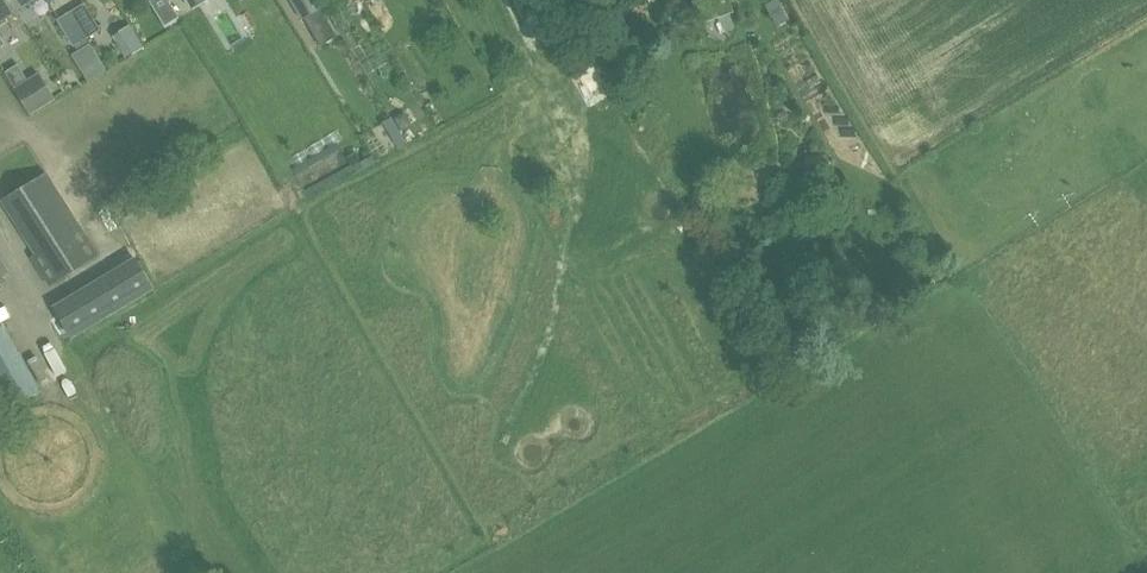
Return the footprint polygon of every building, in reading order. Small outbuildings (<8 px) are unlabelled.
[(27,21),(19,9),(14,0),(0,0),(0,25),(7,21),(5,18),(7,16),(15,29),(27,21)] [(19,9),(34,0),(14,0),(19,9)] [(303,17),(323,5),(320,0),(293,0),(303,17)] [(85,2),(72,10),(89,36),(101,28),(85,2)] [(89,36),(72,10),(59,18),(75,45),(81,55),(93,47),(87,37),(89,36)] [(250,22),(228,29),(231,40),(254,33),(250,22)] [(117,33),(131,55),(144,47),(130,25),(117,33)] [(41,72),(16,88),(32,112),(56,96),(41,72)] [(411,122),(405,111),(394,117),(400,128),(411,122)] [(404,143),(399,134),(391,139),(396,147),(404,143)] [(351,167),(361,161),(355,151),(345,157),(351,167)] [(828,155),(806,156),(806,175),(828,174),(828,155)] [(53,184),(46,174),(6,198),(39,252),(36,254),(54,282),(98,255),(54,183),(53,184)] [(826,191),(825,179),(811,179),(812,192),(826,191)] [(140,251),(60,303),(81,335),(161,283),(140,251)] [(9,272),(0,258),(0,277),(9,272)] [(17,306),(27,298),(11,279),(0,288),(0,313),(16,333),(30,322),(17,306)] [(63,380),(74,374),(54,339),(43,345),(63,380)] [(0,359),(0,386),(10,405),(36,391),(15,351),(0,359)]
